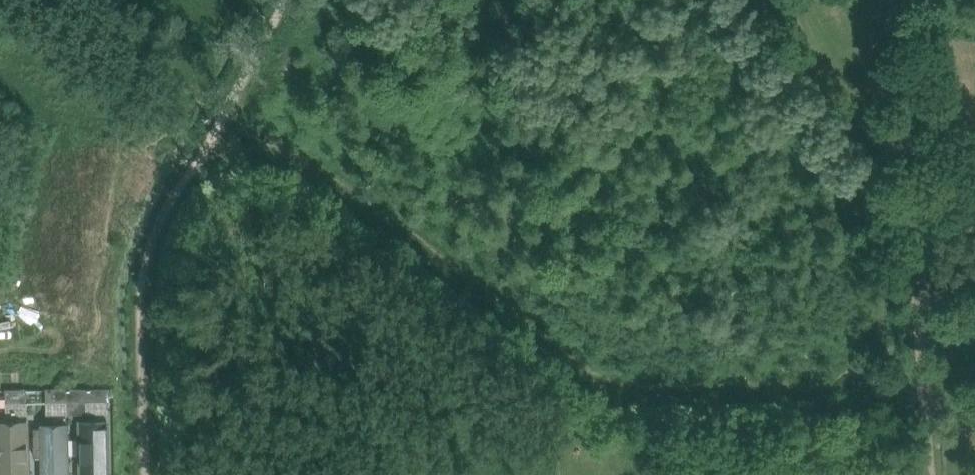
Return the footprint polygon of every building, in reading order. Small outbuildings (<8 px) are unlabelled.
[(86,388),(86,413),(108,413),(107,390),(107,388),(86,388)] [(67,389),(46,390),(46,415),(68,415),(67,389)] [(27,390),(6,390),(6,416),(27,416),(27,415),(27,390)] [(67,425),(28,426),(29,474),(68,474),(67,425)] [(67,425),(68,474),(108,474),(107,425),(67,425)] [(28,426),(0,426),(0,474),(29,474),(28,426)]
